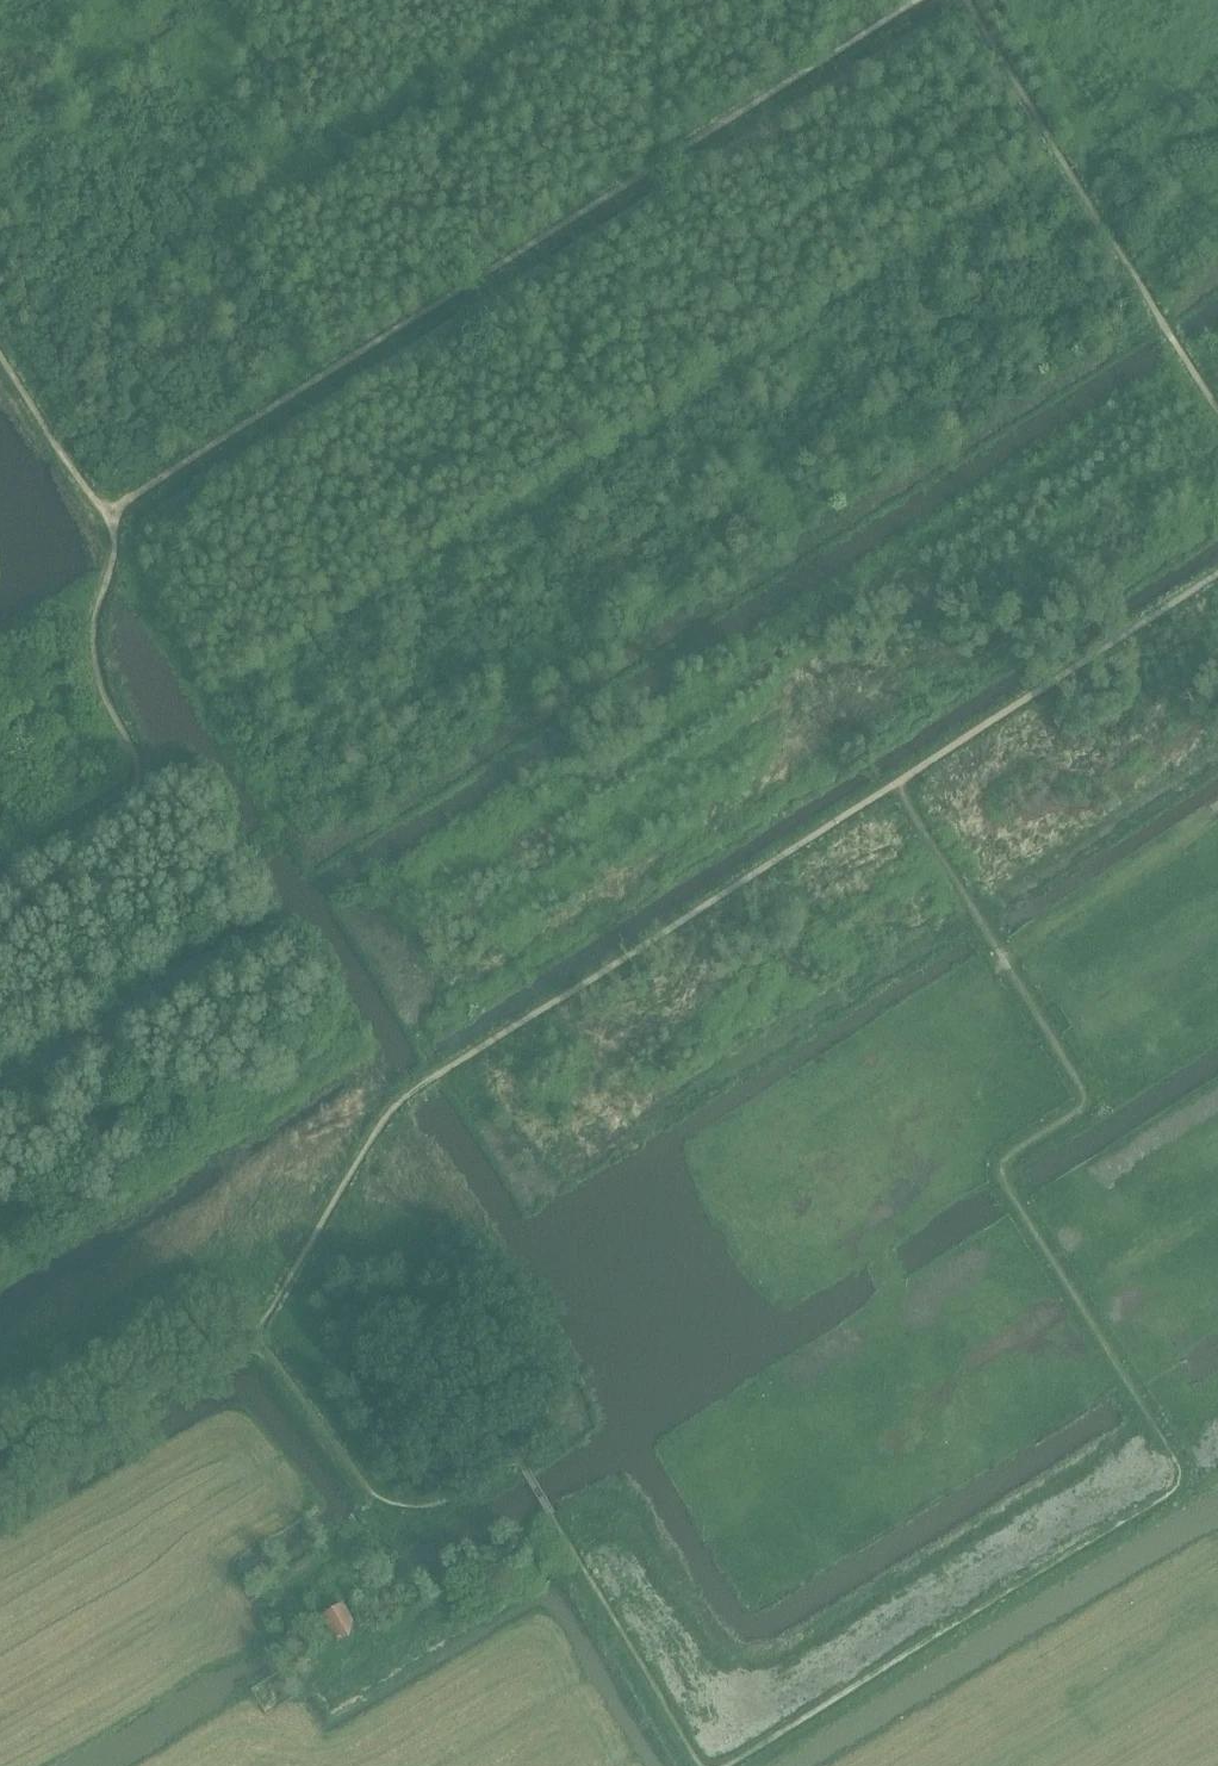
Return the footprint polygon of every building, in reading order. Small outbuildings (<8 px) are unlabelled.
[(353,1623),(343,1605),(323,1616),(339,1643),(349,1637),(353,1623)]
